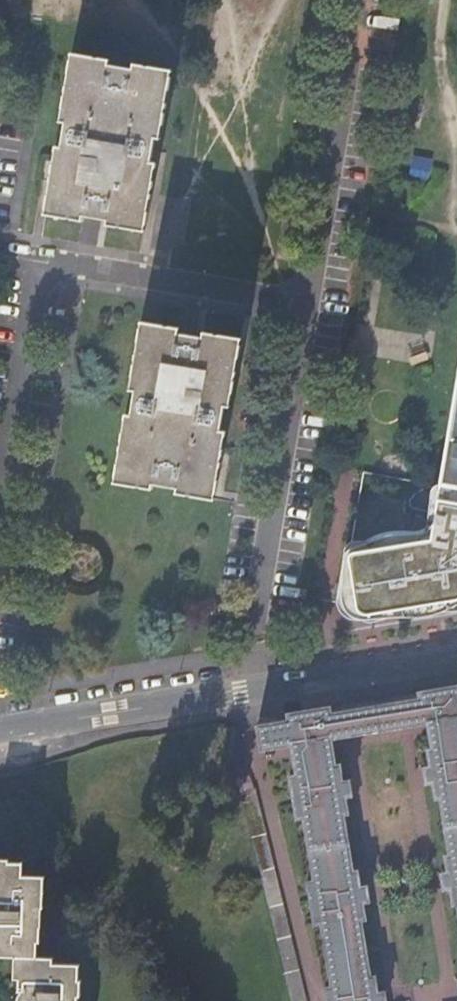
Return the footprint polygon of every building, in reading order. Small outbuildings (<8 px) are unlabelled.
[(145,233),(172,73),(72,57),(45,216),(93,225),(145,233)] [(214,501),(241,340),(189,331),(142,323),(114,483),(214,501)] [(439,484),(429,541),(348,554),(340,604),(351,617),(456,600),(456,599),(456,375),(439,484)] [(420,693),(421,699),(330,714),(329,708),(288,714),(289,721),(258,726),(262,749),(293,744),(295,757),(298,775),(290,776),(297,817),(305,816),(316,880),(308,881),(315,924),(323,922),(333,986),(326,988),(328,1000),(380,1000),(379,997),(375,976),(370,977),(361,918),(365,917),(362,893),(358,871),(353,871),(343,812),(348,812),(344,786),(340,764),(335,765),(333,751),(331,737),(428,721),(430,734),(433,749),(428,750),(432,772),(436,797),(440,796),(451,855),(446,856),(450,879),(454,903),(456,903),(456,687),(420,693)] [(240,792),(284,972),(299,969),(255,789),(240,792)] [(43,907),(44,893),(44,877),(22,876),(22,862),(7,862),(7,864),(0,864),(0,956),(18,957),(18,991),(20,991),(20,992),(19,993),(19,994),(18,996),(18,997),(18,999),(18,1000),(19,1000),(78,1000),(78,996),(81,996),(81,980),(79,980),(79,964),(53,963),(53,957),(37,957),(38,942),(40,942),(41,926),(41,908),(43,908),(43,907)]
